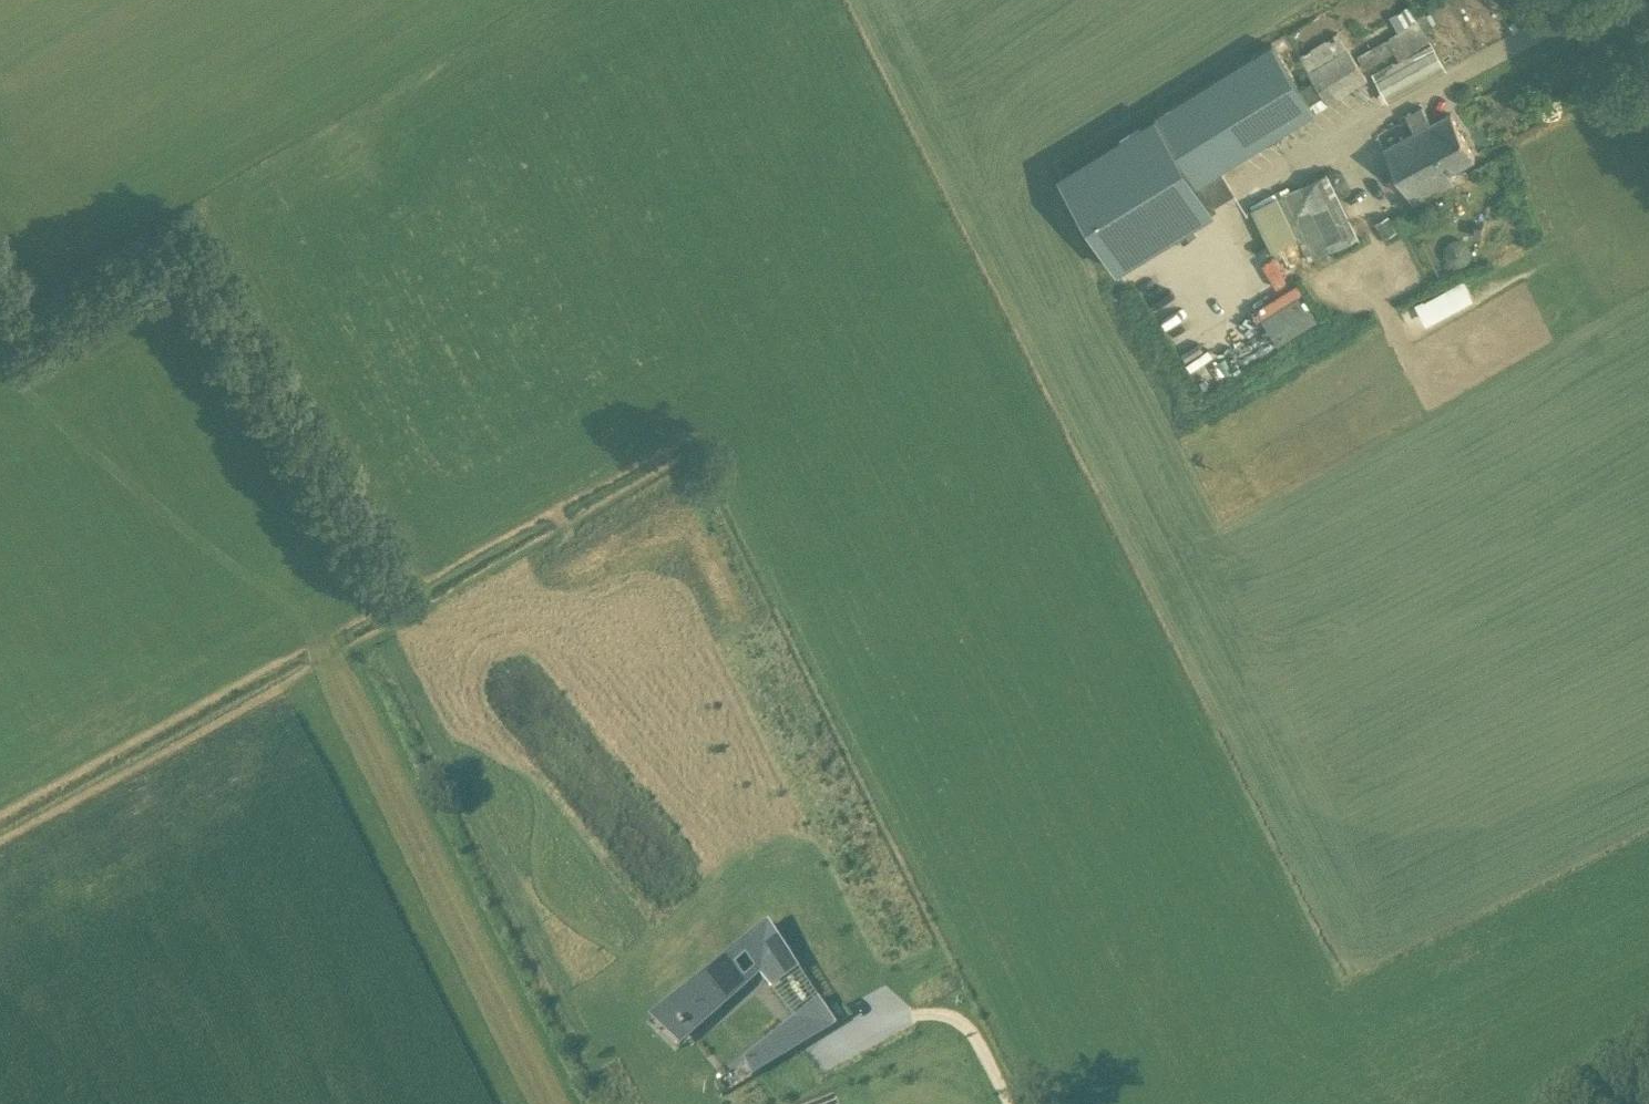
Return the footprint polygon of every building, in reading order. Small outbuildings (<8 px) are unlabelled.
[(1355,52),(1379,96),(1443,62),(1419,18),(1355,52)] [(1272,42),(1153,116),(1060,174),(1118,269),(1214,211),(1198,185),(1316,113),(1309,103),(1299,87),(1272,42)] [(1313,78),(1299,87),(1309,103),(1323,95),(1328,102),(1367,78),(1347,47),(1308,71),(1313,78)] [(1385,149),(1409,194),(1415,204),(1454,183),(1449,173),(1475,159),(1451,114),(1432,124),(1421,107),(1405,116),(1414,134),(1385,149)] [(1309,262),(1359,238),(1327,172),(1277,198),(1309,262)] [(1269,252),(1250,264),(1255,273),(1275,261),(1269,252)] [(1463,279),(1412,304),(1422,323),(1472,298),(1463,279)] [(1298,295),(1269,307),(1276,323),(1305,310),(1298,295)] [(1284,332),(1312,318),(1307,309),(1280,323),(1284,332)] [(765,984),(791,962),(766,926),(664,1009),(678,1025),(676,1026),(680,1032),(682,1031),(688,1038),(706,1023),(704,1021),(704,1020),(697,1012),(713,998),(720,1007),(741,990),(737,985),(743,980),(734,969),(745,960),(765,984)] [(757,1051),(771,1068),(800,1050),(783,1030),(757,1051)]
